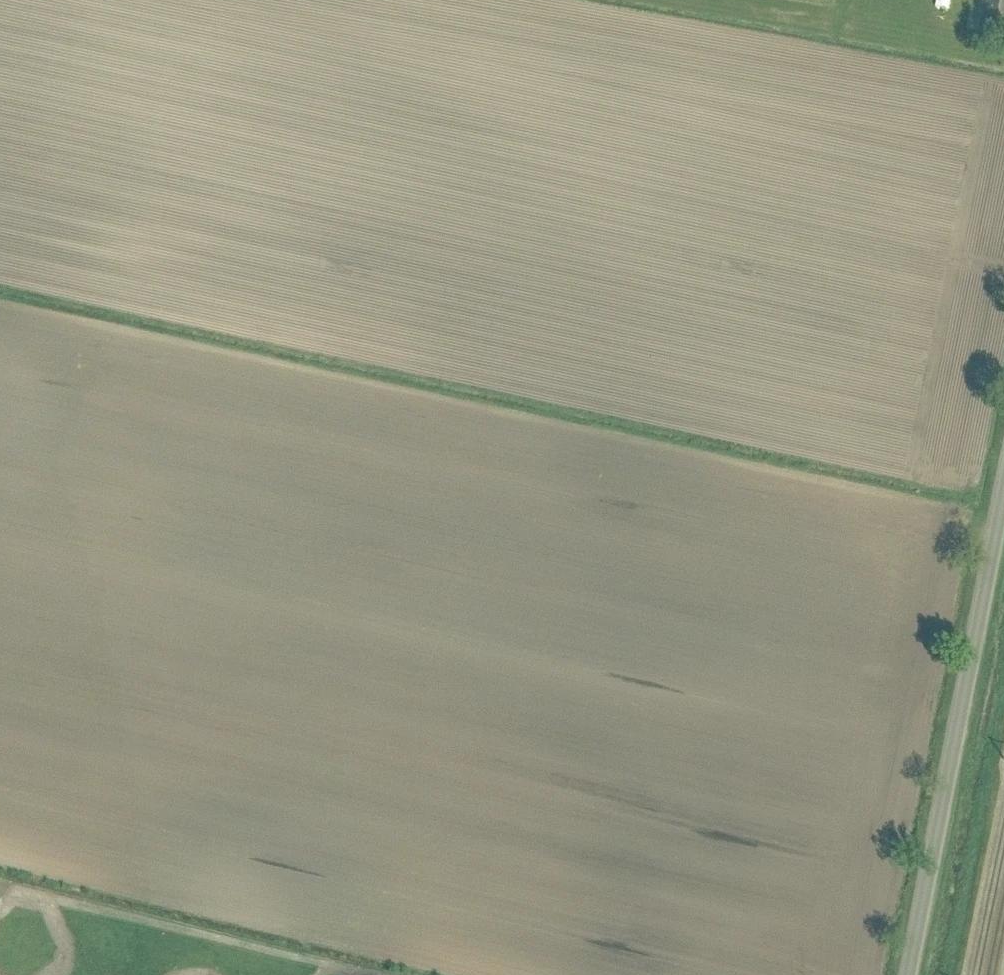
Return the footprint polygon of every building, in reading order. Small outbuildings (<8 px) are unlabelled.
[(979,35),(1003,39),(1003,0),(985,0),(979,35)]
